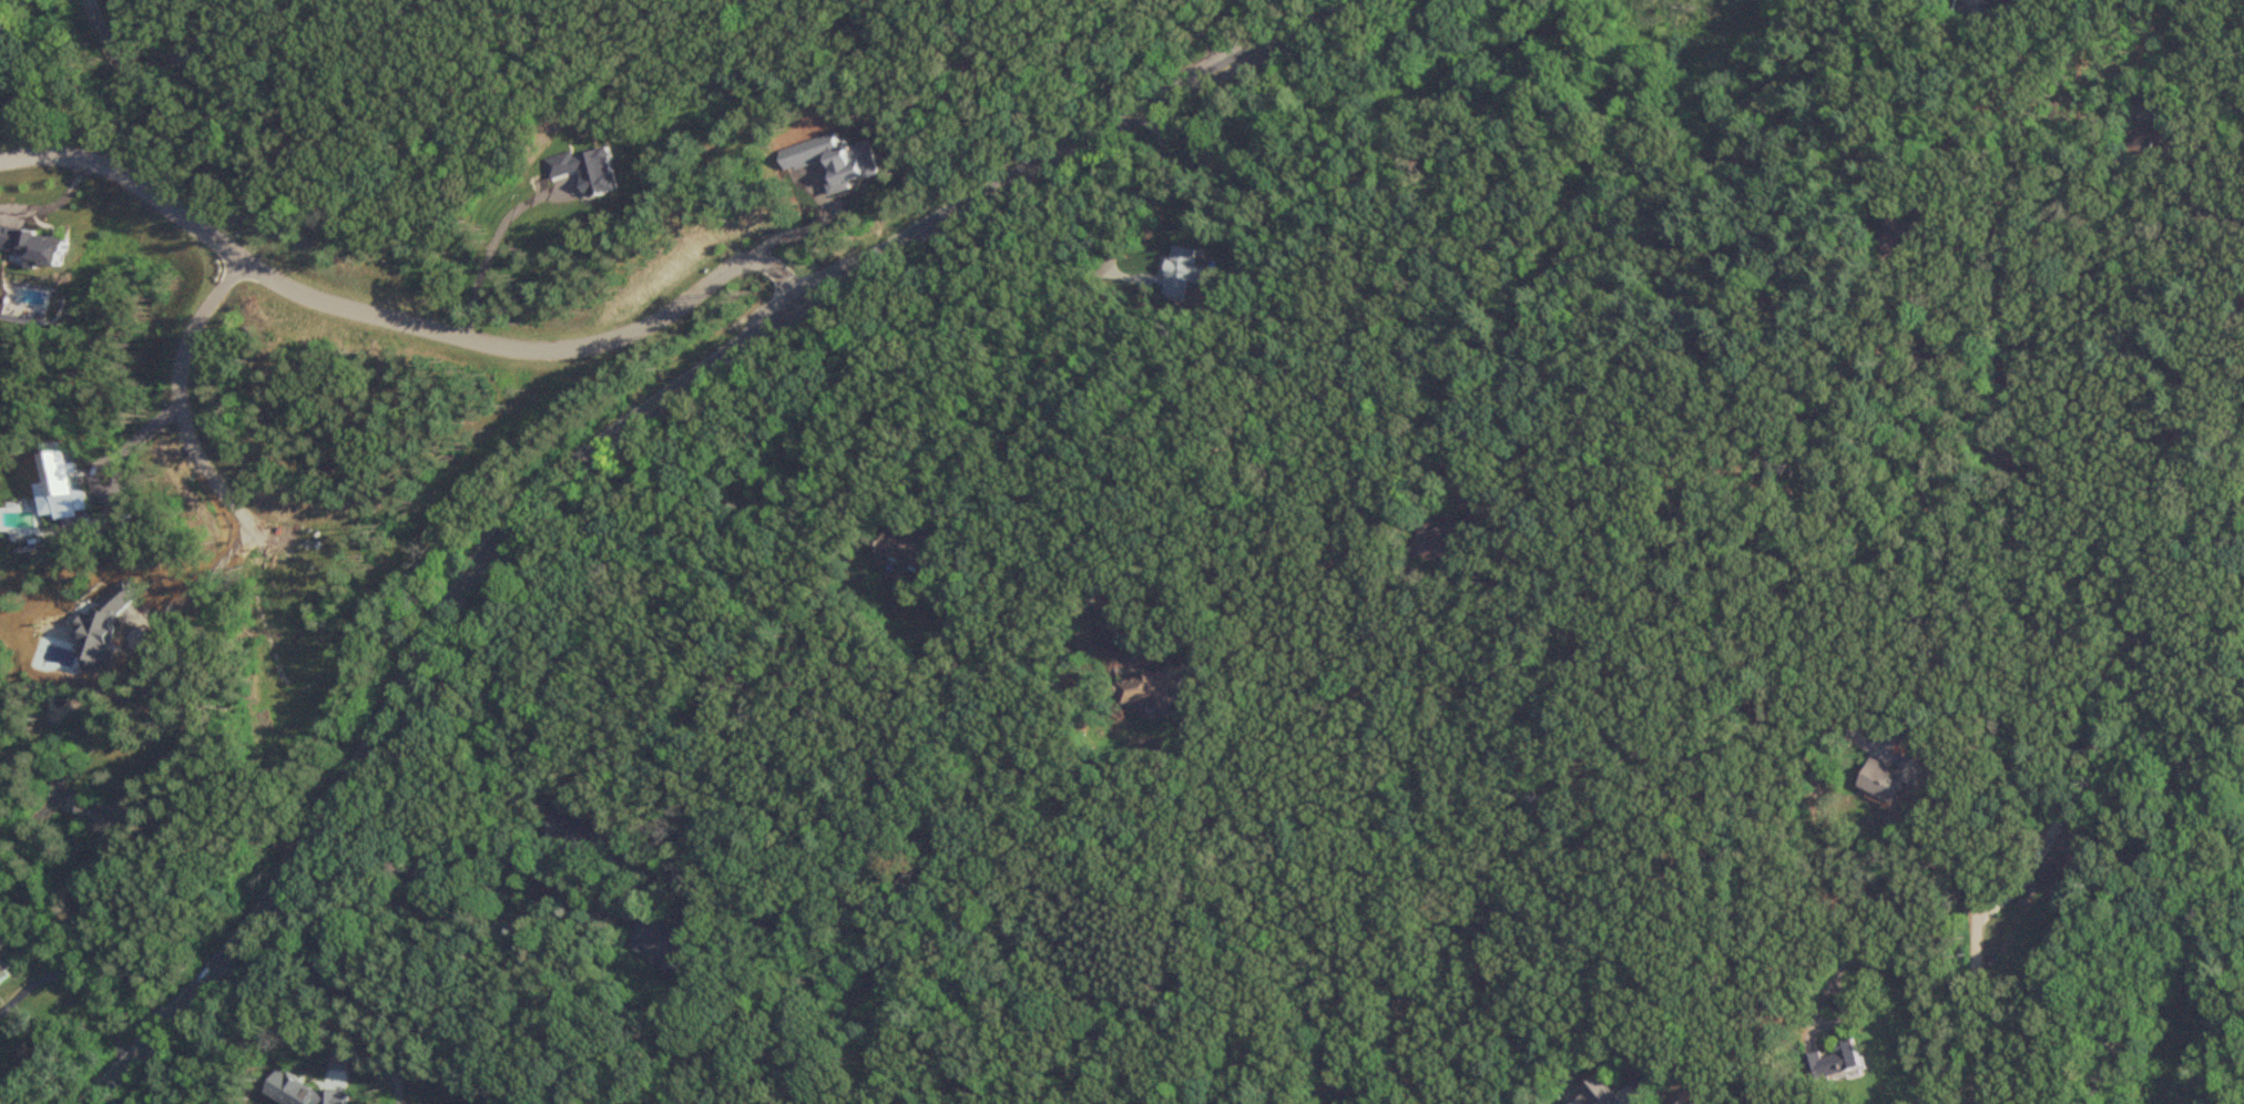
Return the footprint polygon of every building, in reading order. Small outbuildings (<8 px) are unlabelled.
[(2122,154),(2175,154),(2175,104),(2156,104),(2156,127),(2123,127),(2122,154)] [(945,541),(899,529),(891,561),(938,573),(945,541)] [(1170,703),(1164,693),(1189,677),(1177,658),(1125,692),(1143,720),(1170,703)] [(1854,787),(1897,807),(1917,766),(1897,757),(1891,769),(1867,758),(1854,787)] [(12,977),(12,960),(3,947),(3,941),(0,941),(0,985),(12,977)] [(1818,1051),(1799,1055),(1805,1081),(1858,1070),(1851,1040),(1831,1044),(1834,1054),(1820,1057),(1818,1051)] [(1598,1076),(1559,1103),(1618,1103),(1598,1076)]
